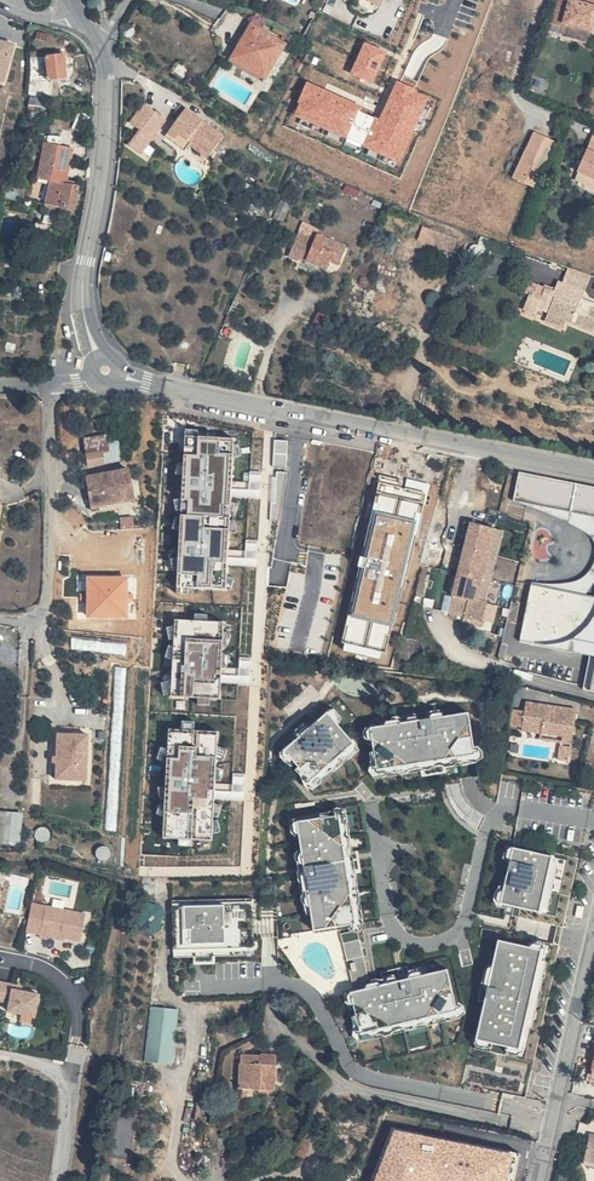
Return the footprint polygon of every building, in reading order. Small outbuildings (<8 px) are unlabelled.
[(563,21),(565,21),(571,0),(558,0),(553,18),(563,21)] [(565,21),(591,29),(593,30),(593,7),(573,0),(571,0),(565,21)] [(565,21),(563,21),(561,24),(560,31),(587,40),(591,29),(565,21)] [(287,44),(252,24),(233,59),(267,78),(287,44)] [(38,31),(37,37),(46,39),(47,32),(38,31)] [(5,80),(16,44),(0,39),(0,78),(5,80)] [(375,82),(388,50),(365,41),(352,73),(375,82)] [(68,76),(65,54),(47,56),(50,78),(68,76)] [(182,61),(176,69),(185,76),(191,67),(182,61)] [(308,83),(297,114),(332,128),(328,138),(402,165),(431,89),(400,77),(391,100),(384,98),(379,110),(308,83)] [(141,128),(130,144),(143,153),(168,119),(145,102),(132,121),(141,128)] [(203,117),(188,107),(167,135),(177,143),(184,133),(201,145),(199,149),(208,156),(224,133),(211,123),(209,126),(201,120),(203,117)] [(201,145),(184,133),(177,143),(186,149),(190,143),(198,149),(201,145)] [(548,148),(526,139),(509,184),(530,193),(548,148)] [(39,178),(49,180),(50,177),(63,180),(64,177),(66,178),(68,173),(71,173),(74,160),(58,156),(61,143),(47,140),(39,178)] [(592,141),(576,179),(593,186),(593,142),(592,141)] [(77,146),(61,143),(58,156),(74,160),(77,146)] [(78,184),(66,181),(65,183),(53,181),(48,204),(75,210),(80,188),(77,187),(78,184)] [(458,253),(463,238),(424,224),(419,239),(458,253)] [(332,247),(302,239),(299,249),(280,245),(274,264),(284,267),(286,264),(314,271),(317,264),(327,266),(332,247)] [(583,279),(582,282),(593,289),(593,284),(583,279)] [(563,292),(537,282),(531,295),(505,286),(503,292),(508,294),(501,313),(513,317),(516,310),(527,315),(523,325),(539,332),(544,321),(571,332),(582,307),(561,299),(563,292)] [(237,435),(186,432),(178,586),(229,589),(237,435)] [(92,448),(91,438),(71,441),(73,468),(87,466),(105,465),(104,447),(92,448)] [(288,463),(288,439),(275,439),(276,464),(288,463)] [(379,462),(396,462),(396,445),(379,445),(379,462)] [(249,471),(249,495),(263,495),(263,471),(249,471)] [(519,472),(513,508),(593,521),(593,484),(519,472)] [(117,499),(113,474),(71,479),(71,485),(74,510),(117,506),(117,499)] [(389,486),(374,483),(372,494),(365,524),(385,529),(391,506),(384,504),(385,498),(387,498),(389,486)] [(455,526),(449,551),(472,558),(479,532),(455,526)] [(472,558),(478,560),(485,534),(479,532),(472,558)] [(465,584),(472,558),(449,551),(442,577),(465,584)] [(471,585),(478,560),(472,558),(465,584),(471,585)] [(593,691),(593,558),(589,587),(532,577),(521,641),(590,652),(584,689),(593,691)] [(392,570),(360,561),(354,581),(358,582),(367,584),(360,606),(380,612),(392,570)] [(87,616),(130,615),(129,574),(86,575),(87,616)] [(459,608),(465,584),(442,577),(435,601),(437,601),(451,606),(459,608)] [(367,584),(358,582),(349,612),(378,620),(380,612),(360,606),(367,584)] [(465,610),(471,585),(465,584),(459,608),(465,610)] [(451,606),(437,601),(434,615),(447,619),(451,606)] [(459,608),(451,606),(447,619),(466,625),(469,611),(465,610),(459,608)] [(310,647),(323,649),(327,617),(314,615),(310,647)] [(227,622),(176,619),(172,698),(222,701),(227,622)] [(560,712),(510,700),(508,709),(504,724),(503,727),(544,737),(548,722),(557,724),(560,712)] [(508,709),(497,706),(493,721),(504,724),(508,709)] [(455,717),(357,733),(364,775),(462,759),(455,717)] [(314,718),(271,756),(298,787),(341,749),(314,718)] [(557,724),(548,722),(544,737),(543,743),(552,745),(557,724)] [(221,733),(170,730),(164,841),(215,844),(217,801),(211,801),(211,785),(218,786),(221,733)] [(69,742),(38,741),(36,791),(58,792),(59,764),(68,764),(69,742)] [(551,749),(541,746),(537,760),(547,762),(551,749)] [(68,764),(59,764),(58,792),(67,792),(68,764)] [(327,821),(285,828),(303,937),(345,930),(327,821)] [(539,859),(501,852),(489,907),(528,915),(539,859)] [(14,904),(9,932),(24,934),(29,907),(14,904)] [(64,939),(69,913),(29,907),(24,934),(24,937),(34,939),(34,937),(34,934),(47,937),(64,939)] [(242,911),(162,914),(163,958),(244,955),(242,911)] [(347,936),(330,940),(337,966),(353,962),(347,936)] [(530,953),(488,944),(467,1044),(509,1053),(530,953)] [(354,966),(337,970),(342,989),(346,988),(348,996),(341,998),(351,1039),(448,1015),(437,974),(356,994),(354,986),(359,984),(354,966)] [(25,992),(7,989),(0,987),(0,1010),(21,1014),(25,992)] [(147,1061),(176,1062),(179,1006),(150,1005),(147,1061)] [(581,1040),(574,1076),(568,1075),(566,1087),(574,1089),(574,1094),(592,1097),(593,1089),(593,1043),(581,1040)] [(277,1068),(277,1060),(261,1060),(262,1068),(277,1068)] [(260,1095),(260,1068),(241,1069),(241,1094),(260,1095)] [(262,1068),(260,1068),(260,1095),(277,1094),(277,1068),(262,1068)] [(381,1180),(428,1180),(429,1177),(446,1180),(519,1180),(525,1150),(402,1126),(381,1180)]
